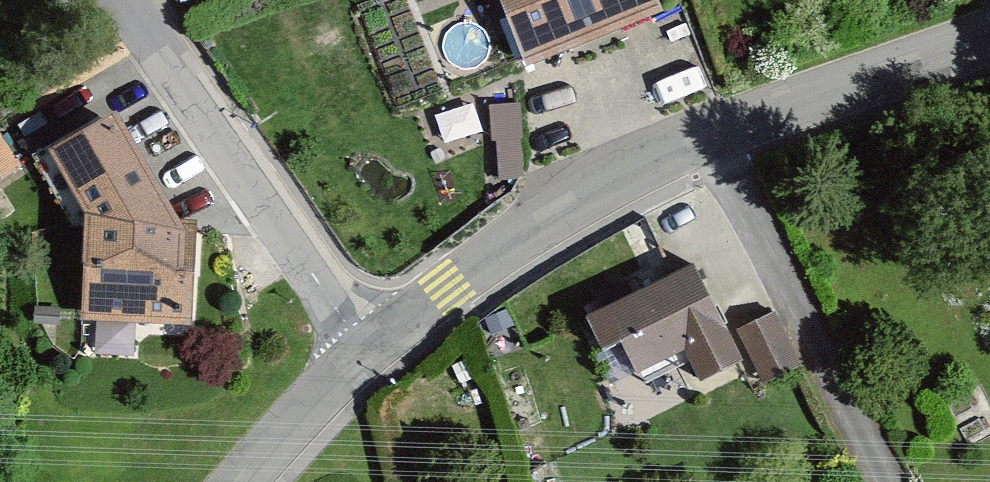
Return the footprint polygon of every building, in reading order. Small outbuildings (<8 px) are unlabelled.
[(513,81),(658,20),(650,0),(478,0),(513,81)] [(75,225),(184,228),(119,108),(36,153),(75,225)] [(24,160),(0,129),(0,178),(24,160)] [(73,316),(182,318),(184,228),(75,225),(73,316)] [(611,393),(670,367),(682,396),(734,374),(691,277),(581,326),(611,393)] [(738,335),(765,385),(802,365),(775,315),(738,335)]
